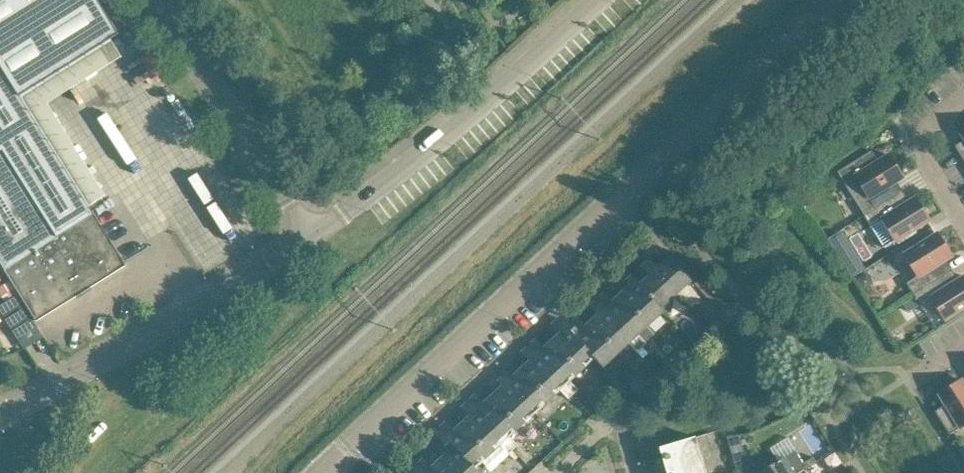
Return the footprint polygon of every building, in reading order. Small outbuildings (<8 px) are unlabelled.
[(72,64),(119,35),(97,0),(0,0),(0,262),(6,271),(37,321),(126,266),(94,214),(93,214),(20,97),(72,64)] [(131,54),(121,61),(134,81),(144,75),(131,54)] [(960,151),(956,146),(955,147),(963,161),(963,148),(960,151)] [(865,216),(899,195),(893,184),(903,178),(889,155),(879,162),(872,151),(838,172),(865,216)] [(899,195),(865,216),(885,248),(930,220),(916,198),(905,205),(899,195)] [(842,230),(829,239),(838,255),(852,246),(842,230)] [(913,294),(948,273),(941,263),(952,256),(938,234),(904,255),(918,277),(907,284),(913,294)] [(642,283),(664,306),(692,281),(670,257),(660,267),(652,258),(641,268),(649,276),(642,283)] [(862,261),(848,270),(853,278),(863,272),(867,269),(862,261)] [(948,273),(913,294),(925,313),(936,306),(945,320),(963,308),(963,277),(954,283),(948,273)] [(664,306),(642,283),(640,285),(632,276),(627,281),(631,286),(613,302),(604,293),(603,295),(640,334),(638,335),(646,343),(655,334),(649,326),(664,311),(662,308),(664,306)] [(18,296),(10,282),(0,288),(0,295),(5,303),(18,296)] [(647,344),(646,343),(638,335),(640,334),(603,295),(590,306),(598,315),(586,327),(578,318),(576,319),(613,359),(629,344),(637,353),(647,344)] [(18,296),(5,303),(0,305),(0,309),(25,351),(44,340),(18,296)] [(613,359),(576,319),(568,327),(559,318),(551,326),(560,335),(549,344),(577,375),(595,359),(603,368),(613,359)] [(577,375),(549,344),(544,349),(536,340),(522,353),(530,362),(522,369),(550,400),(561,391),(569,399),(578,390),(570,382),(577,375)] [(523,425),(550,400),(522,369),(511,379),(507,375),(498,382),(502,387),(495,394),(523,425)] [(961,380),(939,394),(946,405),(935,412),(949,435),(963,426),(963,384),(961,380)] [(510,437),(523,425),(495,394),(484,404),(476,395),(462,408),(470,417),(468,419),(496,450),(500,446),(508,455),(518,446),(510,437)] [(496,450),(468,419),(454,431),(446,422),(438,430),(446,438),(441,444),(468,472),(480,472),(476,469),(496,450)] [(784,438),(793,453),(809,443),(800,429),(784,438)] [(696,437),(660,448),(663,457),(643,463),(646,472),(707,472),(696,437)] [(740,437),(727,437),(738,472),(751,472),(740,437)] [(441,444),(436,448),(444,457),(432,468),(424,459),(413,469),(417,472),(468,472),(441,444)] [(804,470),(806,469),(795,452),(760,472),(799,472),(804,470)]
